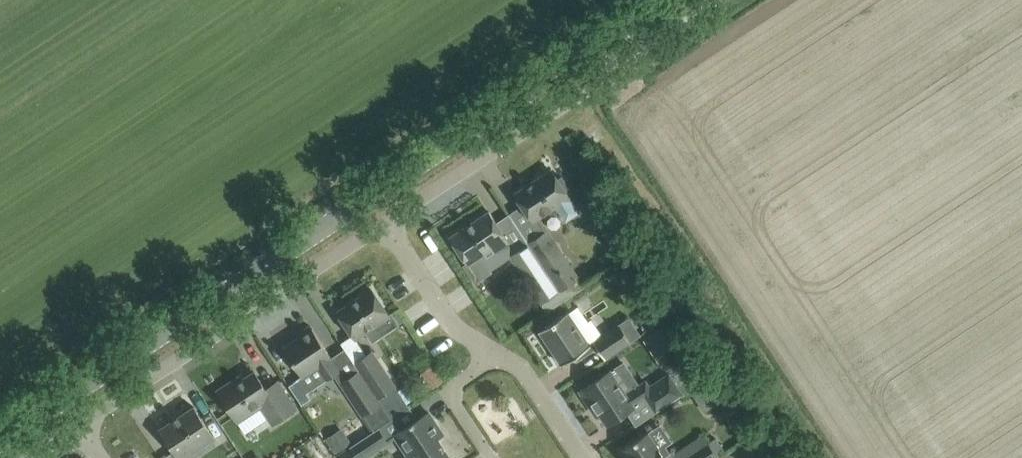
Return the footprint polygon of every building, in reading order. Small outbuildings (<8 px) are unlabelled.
[(533,220),(555,205),(558,209),(558,208),(566,220),(579,212),(571,200),(572,199),(566,191),(570,188),(562,176),(558,178),(552,169),(515,193),(533,220)] [(476,282),(492,271),(482,256),(494,248),(497,252),(511,242),(489,210),(450,236),(467,262),(464,264),(476,282)] [(528,242),(566,299),(584,287),(547,230),(510,255),(528,242)] [(510,255),(547,311),(566,299),(528,242),(510,255)] [(338,311),(356,337),(365,331),(372,341),(399,323),(391,312),(388,313),(372,288),(338,311)] [(569,310),(540,330),(562,364),(574,356),(577,360),(597,346),(605,358),(631,341),(619,323),(601,336),(591,321),(588,323),(576,306),(569,311),(569,310)] [(340,370),(324,344),(313,327),(283,347),(302,376),(318,365),(327,379),(340,370)] [(360,369),(392,418),(410,406),(373,350),(355,362),(360,369)] [(421,370),(431,387),(443,380),(433,363),(421,370)] [(392,418),(360,369),(341,382),(373,431),(392,418)] [(594,403),(608,424),(635,406),(634,405),(646,396),(656,411),(683,394),(669,374),(650,387),(646,381),(626,394),(610,370),(580,390),(590,405),(594,403)] [(217,390),(237,421),(261,406),(273,424),(296,409),(278,381),(266,388),(255,371),(244,378),(242,374),(217,390)] [(705,383),(691,392),(705,412),(718,403),(705,383)] [(205,422),(194,405),(160,428),(179,457),(192,457),(194,457),(188,448),(212,432),(205,422)] [(419,457),(447,457),(450,456),(437,438),(443,434),(429,411),(394,434),(409,456),(415,452),(419,457)] [(354,444),(368,434),(359,420),(345,429),(354,444)] [(358,457),(363,457),(388,441),(378,427),(368,434),(354,444),(350,446),(358,457)] [(648,431),(622,448),(623,449),(621,451),(626,457),(666,457),(648,431)] [(686,457),(716,457),(718,457),(709,443),(686,457)]
